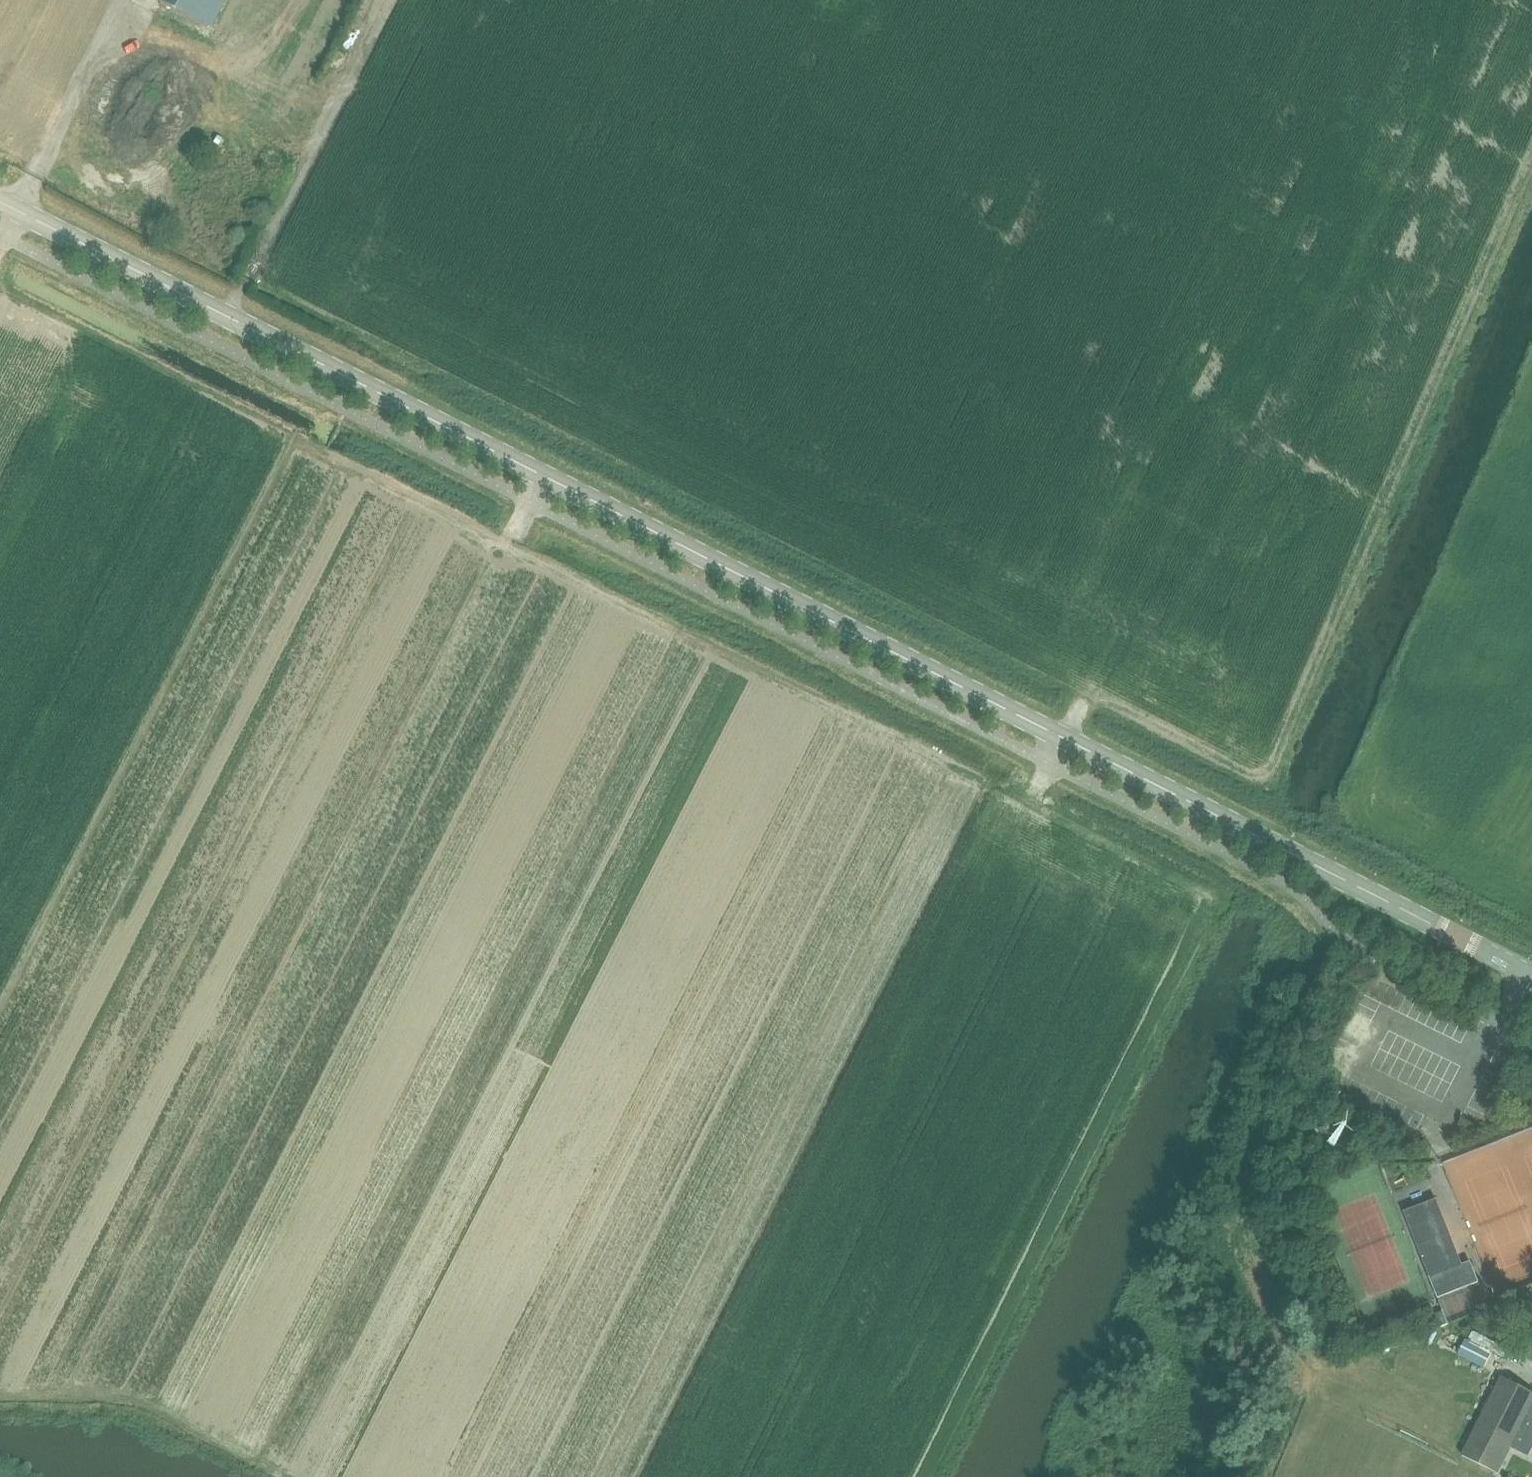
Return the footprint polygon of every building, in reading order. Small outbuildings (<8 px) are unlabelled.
[(210,30),(216,19),(226,0),(152,0),(210,30)] [(1318,1141),(1337,1134),(1333,1122),(1314,1130),(1318,1141)] [(1353,1227),(1376,1221),(1367,1190),(1327,1202),(1345,1263),(1371,1255),(1364,1229),(1354,1232),(1353,1227)] [(1404,1215),(1430,1279),(1438,1299),(1479,1283),(1470,1263),(1461,1267),(1457,1257),(1449,1260),(1427,1206),(1404,1215)] [(1448,1324),(1443,1311),(1435,1314),(1440,1327),(1448,1324)] [(1493,1352),(1466,1339),(1458,1355),(1485,1368),(1493,1352)] [(1462,1456),(1498,1474),(1531,1406),(1531,1393),(1502,1377),(1487,1407),(1465,1451),(1462,1456)]
